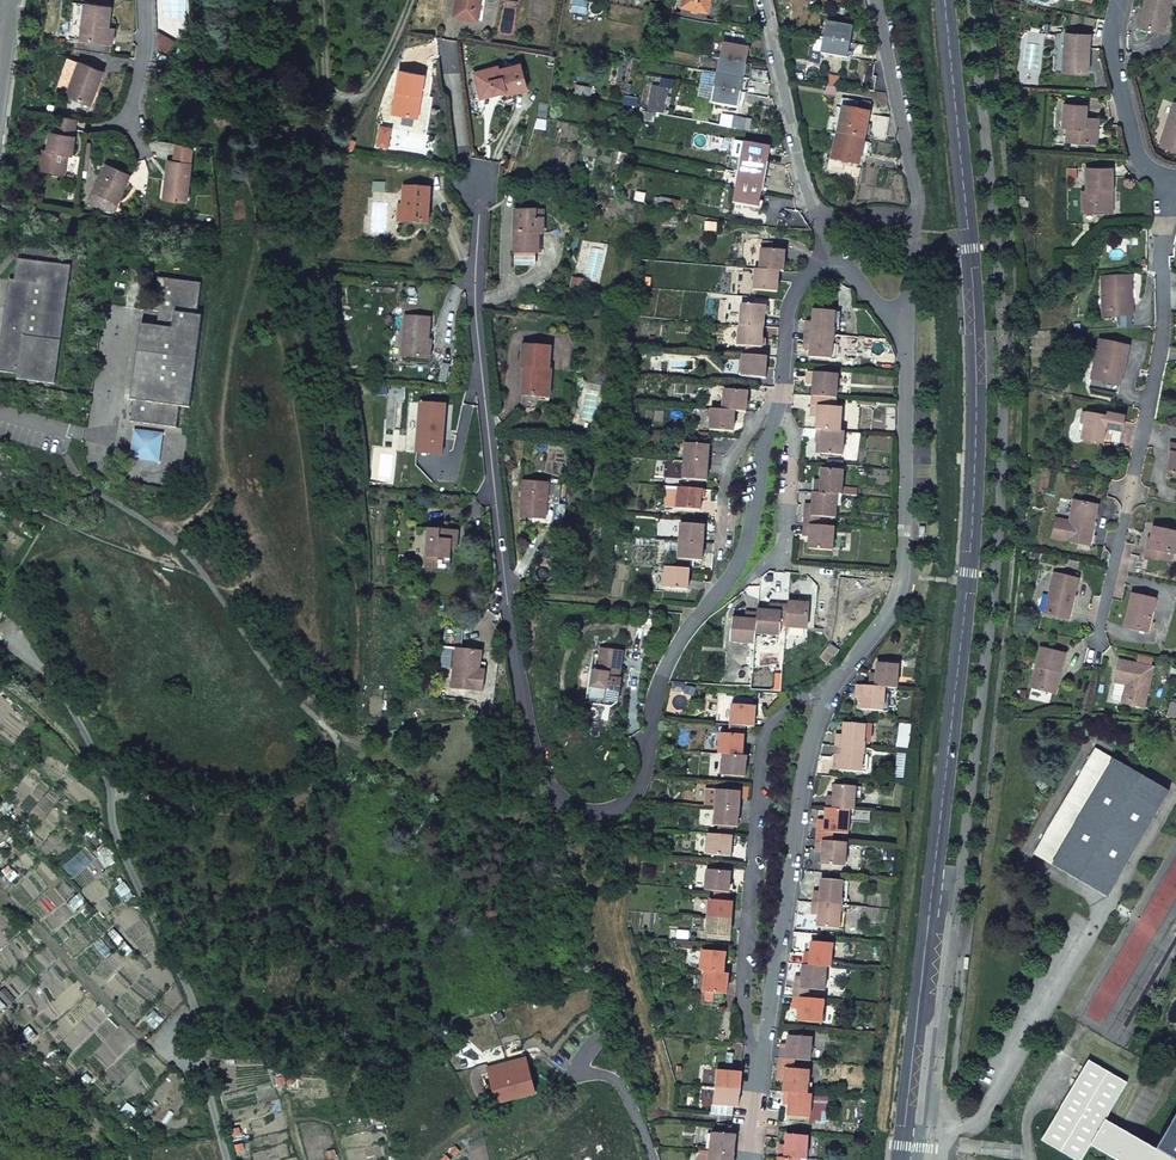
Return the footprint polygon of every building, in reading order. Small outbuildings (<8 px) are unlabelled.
[(481,0),(457,0),(455,17),(478,20),(481,0)] [(478,20),(483,21),(486,0),(481,0),(478,20)] [(573,10),(586,13),(589,1),(585,0),(574,0),(573,10)] [(683,6),(706,10),(708,10),(710,0),(684,0),(683,6)] [(1172,0),(1145,0),(1139,26),(1164,32),(1172,0)] [(72,2),(69,20),(70,20),(69,32),(68,32),(68,37),(80,39),(80,33),(84,3),(72,2)] [(111,6),(84,3),(80,39),(106,42),(108,26),(109,16),(111,6)] [(683,6),(680,17),(704,21),(706,10),(683,6)] [(63,19),(61,31),(68,32),(69,32),(70,20),(69,20),(63,19)] [(827,22),(824,38),(850,43),(853,27),(827,22)] [(114,27),(108,26),(106,42),(112,43),(114,27)] [(176,42),(158,32),(157,46),(170,53),(176,42)] [(1090,35),(1065,33),(1063,71),(1084,73),(1085,58),(1088,58),(1090,35)] [(727,36),(725,43),(750,48),(751,40),(727,36)] [(824,38),(821,53),(847,58),(850,43),(824,38)] [(723,43),(721,58),(747,63),(750,48),(725,43),(723,43)] [(67,58),(54,91),(66,95),(79,62),(67,58)] [(721,58),(718,73),(744,78),(747,63),(721,58)] [(859,60),(854,89),(873,91),(876,77),(873,76),(875,62),(859,60)] [(90,104),(103,71),(79,62),(66,95),(90,104)] [(494,92),(505,89),(506,91),(506,94),(527,88),(520,64),(500,70),(499,67),(474,73),(475,77),(481,98),(495,94),(494,92)] [(752,68),(750,79),(770,82),(767,71),(752,68)] [(400,71),(392,113),(414,117),(418,95),(422,95),(425,75),(400,71)] [(718,73),(715,88),(741,93),(744,78),(718,73)] [(829,76),(827,85),(838,87),(839,78),(829,76)] [(576,85),(575,96),(590,99),(592,87),(576,85)] [(653,85),(648,111),(665,114),(665,115),(668,115),(669,111),(665,111),(670,88),(653,85)] [(827,85),(826,94),(836,95),(838,87),(827,85)] [(715,88),(712,103),(739,108),(741,93),(715,88)] [(871,105),(842,98),(840,109),(843,109),(843,108),(855,111),(869,114),(871,105)] [(1175,103),(1160,146),(1175,151),(1175,103)] [(1086,106),(1065,104),(1063,126),(1067,127),(1066,141),(1093,143),(1095,119),(1085,118),(1086,106)] [(843,109),(838,134),(863,139),(864,135),(867,136),(869,127),(868,127),(866,126),(869,114),(855,111),(843,108),(843,109)] [(626,109),(624,121),(633,123),(635,110),(626,109)] [(637,111),(637,117),(645,118),(645,121),(654,122),(655,114),(637,111)] [(867,136),(866,138),(885,141),(888,118),(871,115),(868,127),(869,127),(867,136)] [(49,132),(46,150),(42,149),(39,170),(64,174),(66,154),(71,155),(74,136),(73,136),(76,119),(56,117),(54,133),(49,132)] [(733,118),(732,127),(744,129),(746,119),(736,117),(736,119),(733,118)] [(833,158),(833,159),(844,161),(858,164),(860,155),(866,156),(868,143),(863,142),(863,139),(838,134),(833,158)] [(745,142),(742,158),(768,163),(771,147),(745,142)] [(186,200),(191,162),(193,146),(175,143),(173,160),(168,160),(165,179),(170,180),(168,198),(186,200)] [(620,152),(618,164),(626,166),(627,166),(629,154),(620,152)] [(829,157),(828,168),(843,171),(844,161),(833,159),(833,158),(829,157)] [(742,158),(739,173),(765,177),(768,163),(742,158)] [(129,174),(106,164),(94,191),(117,201),(129,174)] [(1067,168),(1067,182),(1075,182),(1075,168),(1067,168)] [(1112,192),(1111,168),(1087,168),(1087,191),(1082,192),(1083,212),(1108,212),(1108,192),(1112,192)] [(739,173),(736,187),(763,192),(765,177),(739,173)] [(404,206),(403,222),(428,223),(430,189),(405,187),(404,206)] [(736,187),(734,202),(760,208),(763,192),(736,187)] [(661,198),(660,205),(670,208),(672,200),(661,198)] [(545,235),(545,220),(536,220),(536,213),(516,212),(515,254),(535,255),(542,255),(543,235),(545,235)] [(761,249),(759,269),(778,271),(783,272),(785,251),(761,249)] [(535,255),(515,254),(515,265),(535,265),(535,255)] [(0,348),(0,371),(18,374),(17,379),(55,384),(71,266),(17,259),(14,280),(9,279),(0,348)] [(755,269),(753,290),(777,292),(778,271),(759,269),(755,269)] [(1132,315),(1132,276),(1126,277),(1102,278),(1103,316),(1132,315)] [(133,400),(131,421),(176,427),(179,406),(189,407),(202,316),(196,315),(201,283),(158,278),(153,311),(164,312),(162,327),(141,324),(131,399),(133,400)] [(741,304),(739,325),(763,327),(764,315),(765,306),(741,304)] [(806,324),(805,333),(833,335),(835,312),(813,310),(813,322),(812,325),(806,324)] [(405,317),(401,357),(427,359),(430,319),(405,317)] [(739,325),(738,346),(746,346),(762,348),(762,339),(763,327),(739,325)] [(810,346),(809,357),(831,359),(833,335),(805,333),(804,342),(811,342),(810,346)] [(1100,341),(1092,379),(1090,387),(1114,393),(1116,384),(1121,361),(1125,362),(1128,347),(1100,341)] [(746,346),(745,355),(761,356),(762,348),(746,346)] [(524,369),(522,396),(530,397),(545,398),(547,372),(549,372),(550,350),(524,347),(522,369),(524,369)] [(743,355),(741,376),(765,378),(767,357),(761,356),(745,355),(743,355)] [(1121,361),(1116,384),(1114,393),(1118,394),(1125,362),(1121,361)] [(453,368),(443,367),(442,386),(451,387),(453,368)] [(548,403),(550,372),(549,372),(547,372),(545,398),(530,397),(530,402),(548,403)] [(813,385),(812,397),(827,398),(836,398),(838,375),(808,372),(807,381),(813,382),(813,385)] [(724,389),(722,410),(735,411),(746,412),(748,391),(724,389)] [(812,397),(811,406),(826,407),(827,398),(812,397)] [(420,403),(415,455),(441,457),(445,405),(420,403)] [(817,418),(816,430),(840,432),(842,408),(826,407),(811,406),(811,414),(817,415),(817,418)] [(711,409),(709,430),(734,432),(735,411),(722,410),(711,409)] [(1108,415),(1107,418),(1088,414),(1086,423),(1082,439),(1102,443),(1105,428),(1109,429),(1122,431),(1125,418),(1108,415)] [(1112,435),(1108,434),(1109,429),(1105,428),(1102,443),(1110,445),(1112,435)] [(842,456),(844,432),(840,432),(816,430),(815,438),(822,439),(821,442),(821,454),(842,456)] [(686,443),(685,461),(708,463),(710,445),(686,443)] [(1171,444),(1169,453),(1171,453),(1167,473),(1175,476),(1175,445),(1171,444)] [(685,461),(683,479),(688,479),(703,480),(707,481),(708,463),(685,461)] [(814,484),(813,492),(837,494),(841,495),(843,471),(821,469),(820,481),(821,484),(814,484)] [(688,479),(688,488),(702,489),(703,480),(688,479)] [(523,483),(519,519),(545,521),(547,505),(549,486),(549,485),(523,483)] [(549,486),(547,505),(555,506),(557,487),(549,486)] [(677,507),(677,508),(701,510),(702,489),(688,488),(678,487),(678,490),(677,507)] [(677,507),(678,490),(667,489),(665,506),(677,507)] [(805,507),(805,516),(819,517),(834,518),(836,506),(837,494),(813,492),(812,504),(811,507),(805,507)] [(1089,546),(1094,522),(1097,506),(1074,501),(1069,523),(1055,520),(1052,537),(1066,540),(1066,541),(1089,546)] [(805,516),(804,524),(818,526),(819,517),(805,516)] [(681,523),(680,541),(703,543),(705,525),(681,523)] [(809,537),(808,549),(832,551),(834,527),(818,526),(804,524),(803,533),(810,534),(809,537)] [(428,528),(424,567),(437,568),(437,558),(449,558),(450,548),(451,540),(457,541),(458,538),(458,531),(428,528)] [(1175,550),(1175,533),(1153,528),(1151,538),(1149,548),(1147,547),(1145,556),(1171,562),(1173,554),(1175,554),(1175,550)] [(680,541),(678,559),(690,560),(702,561),(703,543),(680,541)] [(437,558),(437,568),(448,569),(449,558),(437,558)] [(677,559),(676,568),(689,569),(690,560),(678,559),(677,559)] [(665,567),(664,588),(688,590),(689,569),(676,568),(665,567)] [(1074,595),(1078,580),(1055,574),(1045,613),(1068,619),(1074,595)] [(1071,620),(1077,596),(1074,595),(1068,619),(1071,620)] [(1148,633),(1155,600),(1132,595),(1125,627),(1148,633)] [(1151,633),(1158,601),(1155,600),(1148,633),(1151,633)] [(787,620),(786,626),(807,628),(809,604),(788,603),(788,605),(787,620)] [(757,613),(755,633),(779,635),(781,620),(782,605),(773,604),(773,611),(770,610),(757,609),(757,613)] [(733,618),(731,641),(755,643),(755,633),(757,613),(749,612),(748,619),(745,619),(733,618)] [(444,626),(439,666),(453,667),(455,648),(460,649),(463,629),(444,626)] [(1059,673),(1065,653),(1041,647),(1030,688),(1052,693),(1057,672),(1059,673)] [(453,667),(450,687),(482,691),(483,678),(477,678),(478,669),(481,651),(460,649),(455,648),(453,667)] [(616,703),(620,680),(616,679),(617,675),(618,675),(622,653),(600,649),(596,672),(593,671),(588,698),(616,703)] [(1144,708),(1153,668),(1119,661),(1115,681),(1116,682),(1127,684),(1124,701),(1132,703),(1131,705),(1144,708)] [(875,675),(875,678),(869,677),(868,686),(884,687),(893,688),(896,688),(898,664),(877,663),(875,675)] [(588,705),(609,709),(615,705),(616,703),(588,698),(593,671),(589,670),(585,698),(588,705)] [(1127,684),(1116,682),(1113,696),(1113,701),(1123,703),(1124,701),(1127,684)] [(862,697),(861,709),(882,711),(884,687),(868,686),(856,685),(856,694),(862,694),(862,697)] [(732,704),(730,725),(745,726),(750,726),(751,717),(754,718),(756,706),(732,704)] [(835,737),(834,746),(862,748),(864,725),(843,723),(842,735),(841,738),(835,737)] [(730,725),(729,734),(740,735),(744,735),(745,726),(730,725)] [(720,733),(718,754),(723,754),(742,756),(743,743),(739,743),(740,735),(729,734),(720,733)] [(840,758),(839,770),(861,772),(862,748),(834,746),(833,755),(840,755),(840,758)] [(1095,749),(1033,854),(1107,897),(1169,792),(1095,749)] [(723,754),(721,775),(745,777),(746,765),(742,765),(742,756),(723,754)] [(825,799),(825,808),(849,810),(853,810),(855,787),(833,785),(832,797),(832,800),(825,799)] [(705,807),(715,807),(735,809),(736,800),(740,800),(740,792),(707,789),(705,807)] [(715,807),(714,825),(718,826),(733,827),(738,827),(738,819),(734,818),(735,809),(715,807)] [(817,823),(816,831),(831,832),(847,834),(848,817),(849,810),(825,808),(824,820),(823,823),(817,823)] [(733,836),(733,827),(718,826),(718,835),(733,836)] [(816,831),(816,840),(830,841),(831,832),(816,831)] [(709,834),(707,855),(731,857),(733,836),(718,835),(709,834)] [(821,853),(820,865),(844,866),(846,843),(830,841),(816,840),(815,849),(821,850),(821,853)] [(707,870),(705,890),(715,891),(729,892),(730,884),(731,872),(707,870)] [(813,894),(812,903),(841,905),(842,881),(821,880),(820,892),(819,895),(813,894)] [(715,891),(713,900),(728,901),(729,892),(715,891)] [(708,918),(728,919),(728,910),(732,910),(733,902),(728,901),(713,900),(709,900),(708,918)] [(818,915),(816,927),(838,929),(841,905),(812,903),(811,911),(818,912),(818,915)] [(708,918),(706,936),(730,938),(731,929),(727,928),(728,919),(708,918)] [(803,956),(802,965),(826,967),(830,967),(832,943),(810,942),(809,953),(809,956),(803,956)] [(702,950),(700,971),(705,971),(720,973),(721,963),(725,964),(726,952),(702,950)] [(794,979),(793,988),(808,989),(824,991),(826,967),(802,965),(801,977),(800,980),(794,979)] [(705,971),(703,992),(723,994),(724,985),(728,985),(728,973),(724,973),(720,973),(705,971)] [(793,988),(793,997),(808,998),(808,989),(793,988)] [(798,1009),(797,1021),(821,1023),(823,999),(808,998),(793,997),(792,1006),(798,1006),(798,1009)] [(780,1050),(779,1059),(793,1060),(809,1061),(811,1038),(787,1036),(787,1047),(786,1051),(780,1050)] [(508,1064),(517,1099),(535,1094),(532,1081),(526,1059),(508,1064)] [(779,1059),(778,1068),(793,1069),(793,1060),(779,1059)] [(1156,1151),(1105,1120),(1127,1084),(1089,1061),(1042,1140),(1075,1159),(1082,1159),(1091,1145),(1116,1159),(1175,1159),(1175,1117),(1156,1151)] [(508,1064),(489,1068),(498,1104),(517,1099),(508,1064)] [(784,1080),(783,1092),(807,1094),(807,1087),(808,1070),(793,1069),(778,1068),(777,1076),(784,1077),(784,1080)] [(717,1070),(716,1088),(735,1089),(736,1080),(740,1081),(741,1072),(717,1070)] [(540,1079),(532,1081),(535,1094),(543,1092),(540,1079)] [(716,1088),(714,1106),(733,1107),(738,1108),(738,1099),(734,1099),(735,1089),(716,1088)] [(788,1105),(787,1116),(809,1118),(811,1094),(807,1094),(783,1092),(782,1101),(789,1101),(788,1105)] [(714,1106),(713,1115),(733,1116),(733,1107),(714,1106)] [(712,1132),(731,1134),(732,1125),(713,1124),(712,1132)] [(731,1134),(712,1132),(710,1150),(730,1152),(731,1143),(735,1143),(736,1134),(731,1134)] [(778,1148),(777,1157),(799,1159),(805,1159),(807,1136),(786,1134),(785,1146),(785,1149),(778,1148)] [(710,1150),(710,1159),(730,1159),(730,1152),(710,1150)]
